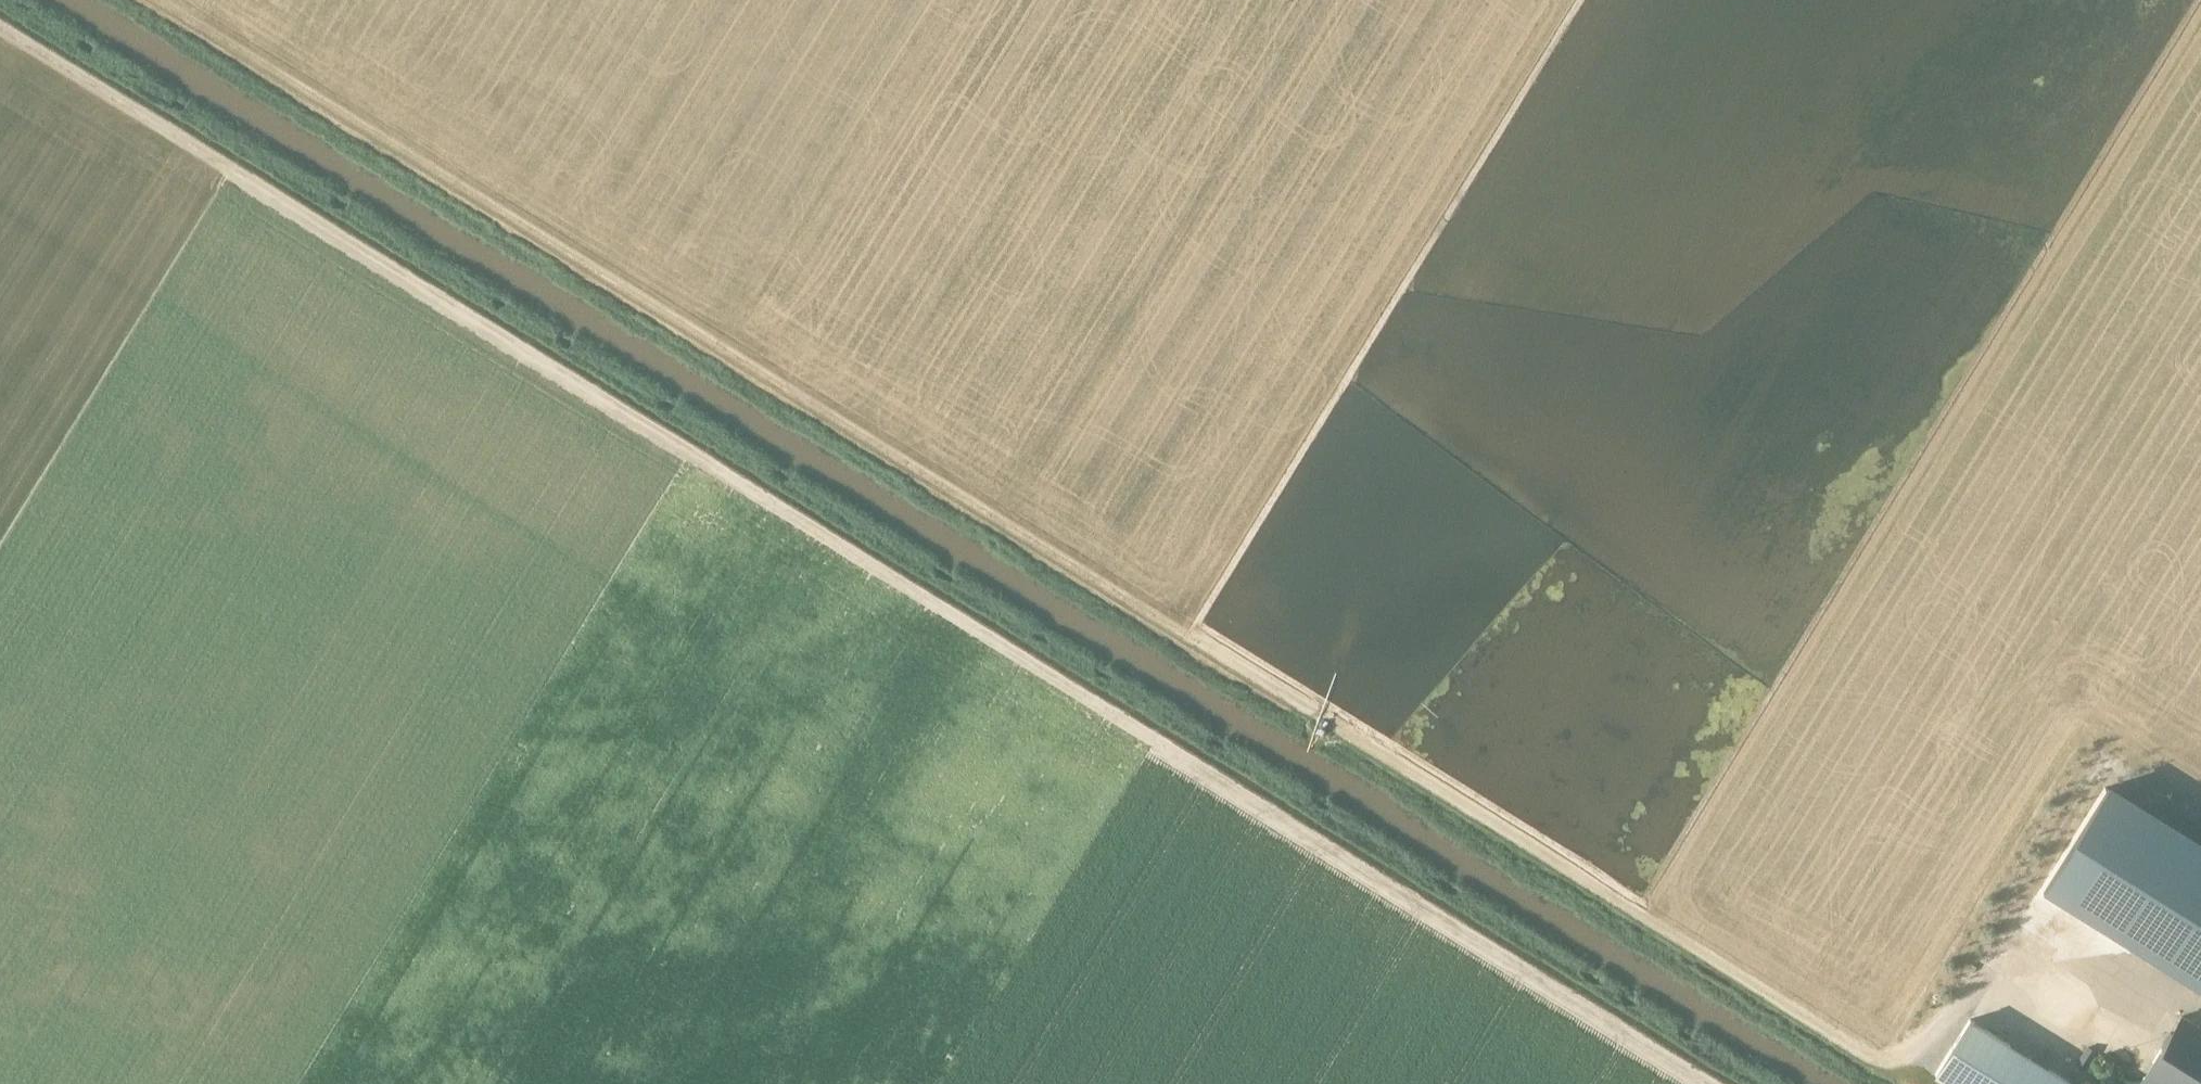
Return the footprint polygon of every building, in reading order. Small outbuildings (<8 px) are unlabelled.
[(2104,786),(2041,886),(2200,987),(2200,847),(2104,786)] [(2180,1015),(2139,1080),(2145,1083),(2200,1083),(2200,1028),(2180,1015)] [(1933,1072),(1952,1083),(2064,1083),(2067,1080),(1968,1017),(1933,1072)]
